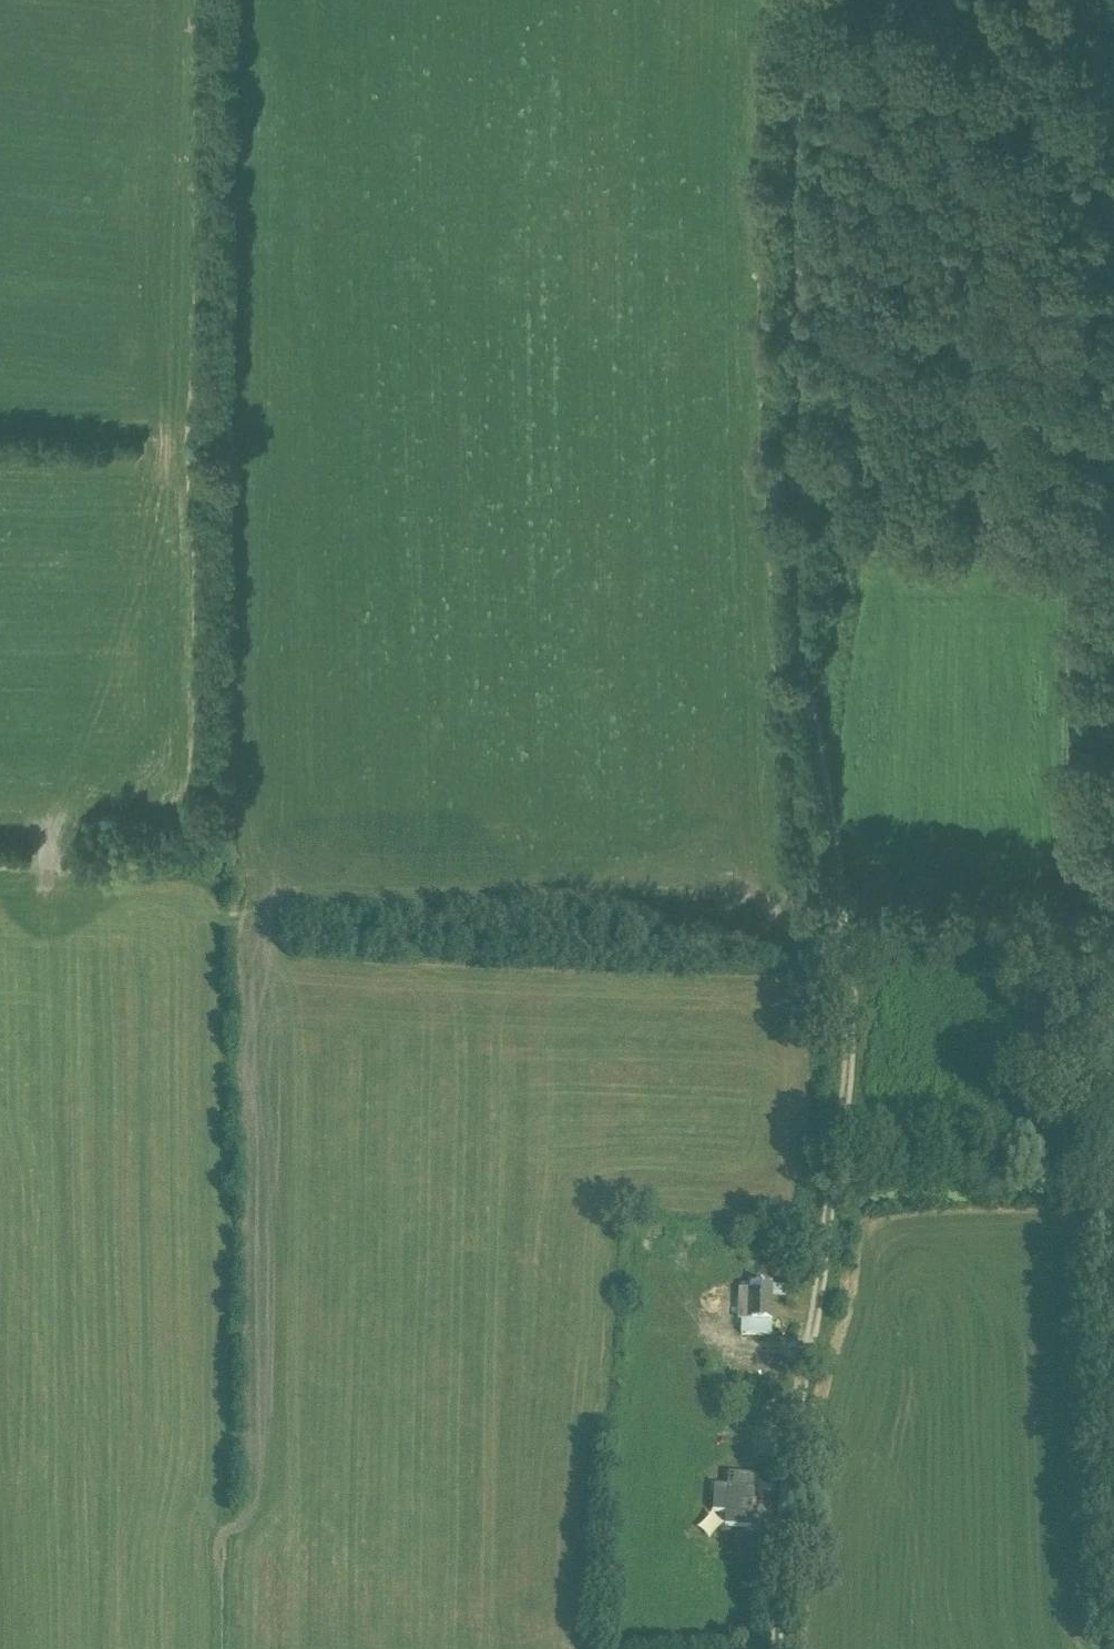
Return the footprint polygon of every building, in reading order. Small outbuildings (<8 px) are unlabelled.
[(738,1321),(741,1321),(740,1335),(771,1336),(771,1322),(772,1322),(773,1298),(786,1299),(786,1286),(773,1286),(741,1285),(741,1290),(739,1290),(738,1321)]
